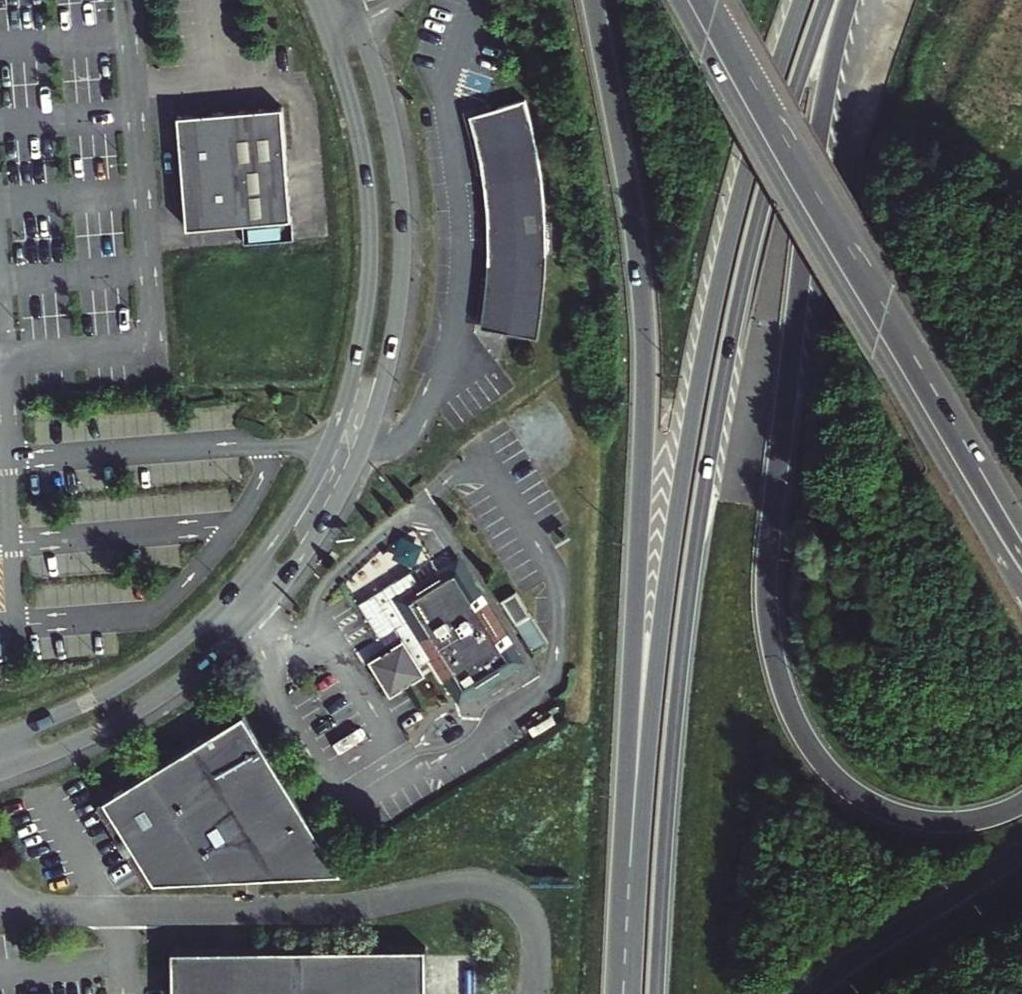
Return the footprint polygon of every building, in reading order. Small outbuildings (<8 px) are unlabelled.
[(481,324),(535,343),(536,340),(541,315),(544,285),(547,247),(546,216),(544,186),(540,156),(535,131),(527,99),(482,112),(470,115),(478,150),(481,166),(484,192),(486,216),(487,235),(486,264),(484,297),(481,324)] [(281,106),(178,115),(187,227),(291,218),(281,106)] [(420,537),(392,555),(402,572),(419,561),(436,551),(426,534),(420,537)] [(430,579),(447,568),(436,551),(419,561),(430,579)] [(399,624),(416,614),(404,594),(430,579),(419,561),(402,572),(362,597),(371,612),(384,633),(399,624)] [(430,579),(404,594),(416,614),(440,653),(454,676),(458,674),(468,690),(513,663),(503,646),(506,644),(456,563),(447,568),(430,579)] [(549,639),(520,589),(504,599),(533,648),(549,639)] [(416,614),(399,624),(413,647),(423,664),(440,653),(416,614)] [(413,647),(404,644),(390,653),(387,655),(375,662),(373,670),(391,699),(400,701),(414,692),(427,684),(429,676),(423,664),(413,647)] [(249,715),(110,799),(160,881),(346,873),(249,715)] [(174,949),(174,993),(428,993),(428,947),(174,949)]
